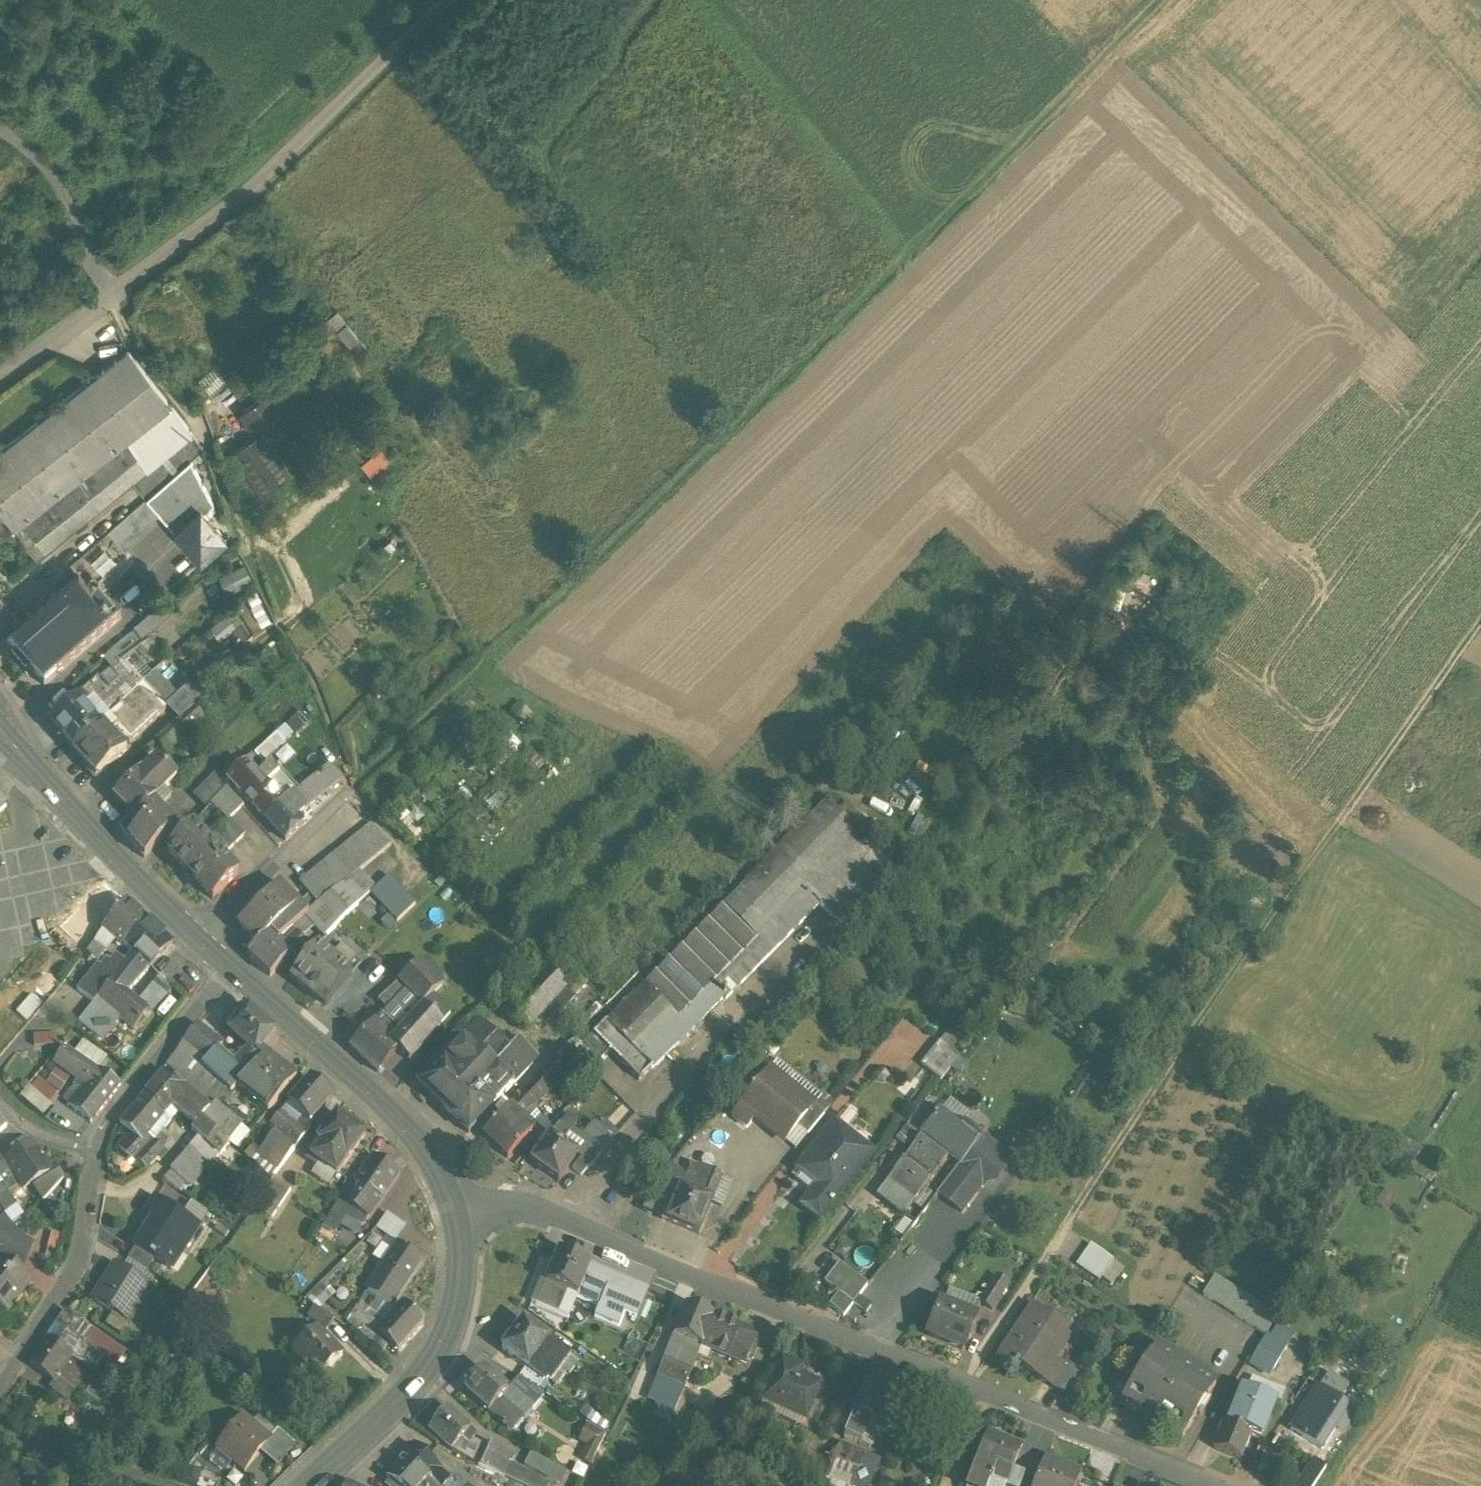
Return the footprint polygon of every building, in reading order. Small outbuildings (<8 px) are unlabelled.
[(127,348),(0,448),(0,508),(14,526),(37,556),(131,480),(146,497),(190,458),(204,447),(127,348)] [(261,397),(243,410),(256,430),(274,417),(261,397)] [(262,433),(221,460),(242,515),(290,474),(262,433)] [(381,444),(360,459),(369,472),(391,457),(381,444)] [(190,458),(146,496),(163,516),(174,529),(200,507),(200,506),(203,511),(213,502),(190,458)] [(146,497),(107,531),(124,550),(163,516),(146,496),(146,497)] [(174,529),(173,529),(199,560),(226,537),(203,511),(200,506),(200,507),(174,529)] [(14,526),(0,508),(0,538),(14,526)] [(85,562),(99,577),(122,556),(108,541),(85,562)] [(226,589),(252,577),(245,561),(219,573),(226,589)] [(78,572),(2,639),(43,687),(120,620),(107,605),(109,603),(103,596),(96,603),(92,599),(98,595),(91,588),(92,587),(78,572)] [(221,637),(245,620),(233,604),(209,621),(221,637)] [(133,634),(102,661),(110,670),(113,673),(124,663),(123,663),(143,646),(133,634)] [(124,663),(113,673),(119,681),(107,691),(119,705),(136,689),(142,683),(124,663)] [(110,670),(98,680),(107,691),(119,681),(113,673),(110,670)] [(164,703),(175,692),(155,672),(144,683),(164,703)] [(98,680),(48,724),(71,751),(102,724),(121,707),(119,705),(107,691),(98,680)] [(166,710),(142,684),(136,689),(119,705),(121,707),(102,724),(110,734),(114,730),(128,745),(166,710)] [(529,717),(519,707),(511,714),(521,724),(529,717)] [(102,724),(71,751),(95,778),(126,751),(110,734),(102,724)] [(174,726),(156,742),(165,752),(183,736),(174,726)] [(276,738),(262,751),(253,759),(256,761),(262,767),(284,747),(276,738)] [(274,757),(282,766),(293,757),(286,748),(274,757)] [(530,755),(521,763),(530,772),(539,764),(530,755)] [(253,759),(252,760),(250,758),(243,765),(243,766),(247,770),(256,761),(253,759)] [(165,769),(163,771),(155,762),(156,761),(155,760),(141,774),(146,778),(142,781),(158,797),(176,780),(175,779),(173,780),(165,772),(166,771),(165,769)] [(247,770),(243,766),(226,783),(226,782),(225,782),(225,783),(263,823),(264,823),(282,807),(257,780),(247,770)] [(276,775),(270,768),(257,780),(282,807),(298,794),(278,773),(276,775)] [(298,794),(282,807),(300,826),(310,816),(307,813),(340,785),(327,771),(316,780),(316,779),(298,794)] [(140,772),(129,784),(128,782),(112,798),(131,816),(131,815),(136,819),(149,806),(158,797),(142,781),(146,778),(141,774),(140,772)] [(219,777),(196,800),(206,810),(226,789),(225,783),(225,782),(219,777)] [(226,790),(210,806),(226,823),(228,821),(229,822),(243,809),(226,790)] [(826,802),(593,1038),(609,1054),(638,1084),(723,999),(725,1001),(818,906),(822,910),(838,926),(893,869),(878,854),(860,836),(826,802)] [(149,806),(136,819),(131,815),(131,816),(117,829),(143,859),(145,858),(173,829),(149,806)] [(282,807),(264,823),(284,845),(302,828),(300,826),(282,807)] [(226,823),(209,840),(213,844),(213,843),(225,856),(244,838),(229,822),(228,821),(226,823)] [(370,827),(298,886),(308,898),(316,908),(339,889),(352,878),(353,879),(359,874),(390,848),(370,827)] [(209,847),(191,828),(166,853),(212,901),(238,877),(221,860),(225,856),(213,843),(213,844),(209,847)] [(375,891),(359,874),(353,879),(352,878),(339,889),(340,890),(348,899),(357,908),(369,897),(375,891)] [(375,891),(369,897),(396,925),(415,907),(388,879),(375,891)] [(126,902),(104,882),(80,906),(60,929),(86,954),(103,928),(126,902)] [(278,886),(237,927),(258,948),(269,937),(276,944),(278,943),(295,928),(307,916),(298,907),(278,886)] [(339,889),(316,908),(322,914),(321,915),(325,919),(341,904),(342,905),(348,899),(340,890),(339,889)] [(308,898),(298,907),(307,916),(316,908),(308,898)] [(348,899),(342,905),(341,904),(325,919),(335,929),(357,908),(348,899)] [(126,902),(103,928),(124,947),(147,921),(126,902)] [(307,916),(295,928),(300,933),(297,936),(301,941),(314,929),(310,925),(321,915),(322,914),(316,908),(307,916)] [(321,915),(310,925),(314,929),(324,939),(335,929),(325,919),(321,915)] [(125,965),(111,983),(126,995),(171,945),(147,921),(124,947),(133,955),(125,965)] [(910,929),(903,923),(896,931),(904,937),(910,929)] [(295,928),(278,943),(283,948),(296,935),(297,936),(300,933),(295,928)] [(258,948),(248,958),(269,978),(290,957),(294,962),(308,948),(301,941),(297,936),(296,935),(283,948),(278,943),(276,944),(269,937),(258,948)] [(104,953),(92,944),(86,954),(91,957),(90,958),(97,963),(104,953)] [(316,947),(290,979),(325,1007),(351,975),(316,947)] [(109,964),(105,961),(99,969),(96,967),(76,993),(93,1006),(97,1001),(111,983),(125,965),(115,957),(109,964)] [(552,970),(539,958),(531,967),(543,979),(548,973),(549,974),(552,970)] [(419,965),(398,984),(408,994),(421,1007),(441,988),(419,965)] [(543,979),(508,1017),(526,1033),(549,1007),(565,989),(549,974),(548,973),(543,979)] [(159,978),(137,1005),(147,1014),(169,986),(159,978)] [(126,995),(111,983),(97,1001),(133,1032),(147,1014),(137,1005),(126,995)] [(408,994),(398,984),(395,986),(405,996),(408,994)] [(395,986),(377,1003),(385,1012),(387,1013),(405,996),(395,986)] [(565,989),(549,1007),(558,1016),(575,999),(565,989)] [(405,996),(387,1013),(385,1012),(380,1017),(399,1036),(423,1010),(421,1007),(408,994),(405,996)] [(41,1007),(32,999),(22,1010),(31,1018),(41,1007)] [(120,1022),(97,1001),(93,1006),(78,1025),(102,1044),(120,1022)] [(434,1001),(425,1010),(441,1027),(450,1016),(434,1001)] [(243,1007),(226,1027),(230,1031),(247,1011),(243,1007)] [(423,1010),(399,1036),(406,1042),(397,1053),(408,1063),(430,1038),(430,1037),(441,1027),(425,1010),(424,1009),(423,1010)] [(31,1018),(22,1010),(16,1016),(25,1024),(31,1018)] [(273,1035),(247,1010),(247,1011),(230,1031),(228,1034),(247,1053),(255,1056),(258,1053),(273,1035)] [(399,1036),(380,1017),(349,1050),(376,1075),(397,1053),(406,1042),(399,1036)] [(480,1026),(443,1061),(435,1069),(435,1068),(429,1074),(430,1075),(425,1080),(424,1079),(416,1088),(425,1095),(426,1095),(460,1127),(459,1128),(468,1136),(475,1127),(475,1126),(479,1122),(480,1122),(486,1116),(485,1115),(492,1108),(465,1082),(477,1072),(473,1068),(498,1044),(480,1026)] [(221,1047),(198,1028),(177,1052),(178,1052),(201,1071),(210,1061),(215,1055),(221,1047)] [(55,1037),(33,1038),(34,1049),(55,1048),(55,1037)] [(609,1054),(593,1038),(583,1048),(599,1065),(609,1054)] [(498,1044),(473,1068),(477,1072),(465,1082),(492,1108),(493,1108),(536,1061),(517,1044),(508,1054),(498,1044)] [(958,1060),(938,1044),(920,1067),(939,1083),(958,1060)] [(92,1071),(60,1048),(49,1061),(83,1083),(83,1082),(92,1071)] [(212,1080),(201,1071),(178,1052),(166,1067),(201,1095),(213,1081),(212,1080)] [(255,1056),(247,1053),(231,1070),(226,1076),(217,1085),(227,1094),(230,1096),(235,1090),(262,1063),(255,1056)] [(294,1082),(258,1053),(255,1056),(262,1063),(235,1090),(266,1115),(294,1082)] [(231,1070),(215,1055),(210,1061),(221,1071),(226,1076),(231,1070)] [(221,1071),(210,1061),(201,1071),(212,1080),(221,1071)] [(808,1087),(777,1062),(769,1072),(800,1097),(808,1087)] [(550,1066),(509,1109),(521,1120),(531,1110),(561,1077),(550,1066)] [(201,1095),(166,1067),(163,1071),(164,1074),(195,1102),(201,1095)] [(89,1086),(81,1096),(78,1093),(67,1108),(90,1125),(119,1088),(99,1074),(99,1075),(92,1071),(83,1082),(89,1086)] [(221,1071),(212,1080),(213,1081),(217,1085),(226,1076),(221,1071)] [(769,1072),(768,1071),(753,1090),(751,1089),(750,1091),(752,1092),(739,1106),(740,1107),(731,1118),(746,1130),(755,1119),(784,1143),(796,1128),(813,1108),(800,1097),(769,1072)] [(214,1134),(200,1123),(208,1113),(195,1102),(164,1074),(142,1100),(170,1123),(178,1114),(195,1128),(191,1133),(198,1139),(218,1156),(220,1157),(228,1147),(214,1134)] [(217,1085),(213,1081),(201,1095),(195,1102),(208,1113),(213,1107),(215,1108),(227,1094),(217,1085)] [(309,1081),(287,1106),(302,1119),(309,1126),(310,1125),(331,1101),(309,1081)] [(56,1097),(39,1082),(31,1091),(49,1106),(56,1097)] [(831,1107),(821,1099),(814,1108),(823,1116),(831,1107)] [(170,1123),(142,1100),(119,1127),(129,1136),(156,1159),(162,1152),(153,1144),(170,1123)] [(215,1108),(213,1107),(208,1113),(200,1123),(214,1134),(227,1119),(215,1108)] [(813,1108),(796,1128),(807,1137),(824,1117),(814,1108),(813,1108)] [(521,1120),(509,1109),(482,1138),(507,1161),(518,1149),(533,1132),(534,1132),(531,1129),(521,1120)] [(540,1119),(531,1110),(521,1120),(531,1129),(540,1119)] [(980,1139),(979,1141),(977,1139),(962,1128),(940,1111),(919,1138),(920,1139),(947,1159),(958,1167),(983,1185),(982,1176),(991,1175),(991,1178),(1000,1176),(1011,1162),(980,1139)] [(294,1129),(279,1115),(270,1125),(277,1131),(296,1148),(303,1138),(294,1129)] [(336,1118),(318,1144),(328,1151),(317,1165),(336,1177),(363,1137),(336,1118)] [(227,1119),(214,1134),(228,1146),(240,1130),(227,1119)] [(309,1126),(302,1119),(294,1129),(303,1138),(312,1127),(310,1125),(309,1126)] [(550,1128),(540,1119),(531,1129),(534,1132),(533,1132),(540,1138),(550,1128)] [(981,1133),(967,1122),(962,1128),(977,1139),(981,1133)] [(873,1155),(833,1124),(796,1172),(816,1188),(800,1208),(819,1223),(873,1155)] [(581,1141),(558,1126),(549,1139),(576,1158),(575,1159),(579,1162),(589,1150),(580,1142),(581,1141)] [(296,1148),(277,1131),(259,1155),(258,1156),(277,1173),(296,1148)] [(608,1147),(590,1131),(581,1141),(580,1142),(589,1150),(590,1150),(599,1158),(608,1147)] [(533,1132),(518,1149),(525,1155),(540,1138),(533,1132)] [(156,1159),(129,1136),(118,1149),(138,1169),(141,1166),(145,1170),(156,1159)] [(218,1156),(198,1139),(169,1172),(189,1189),(218,1156)] [(576,1158),(549,1139),(531,1165),(558,1184),(575,1159),(576,1158)] [(947,1159),(920,1139),(900,1166),(895,1162),(889,1170),(894,1174),(876,1197),(903,1217),(947,1159)] [(48,1170),(30,1143),(13,1155),(13,1156),(4,1163),(19,1185),(19,1186),(23,1192),(31,1186),(51,1173),(48,1170)] [(0,1150),(0,1166),(4,1163),(13,1156),(13,1155),(6,1146),(0,1150)] [(277,1173),(258,1156),(259,1155),(251,1149),(244,1158),(271,1181),(277,1173)] [(599,1158),(590,1150),(589,1150),(579,1162),(571,1171),(580,1178),(599,1158)] [(383,1167),(372,1160),(355,1186),(365,1192),(369,1194),(380,1201),(392,1184),(378,1175),(383,1167)] [(3,1215),(6,1219),(19,1211),(16,1207),(21,1204),(18,1200),(13,1204),(6,1194),(19,1186),(19,1185),(4,1163),(0,1166),(0,1209),(3,1215)] [(51,1173),(31,1186),(42,1203),(63,1180),(53,1166),(48,1170),(51,1173)] [(685,1178),(670,1166),(655,1185),(670,1197),(671,1197),(677,1199),(685,1178)] [(721,1178),(690,1166),(685,1178),(677,1199),(671,1197),(670,1197),(661,1221),(698,1236),(710,1205),(721,1178)] [(983,1185),(958,1167),(936,1196),(961,1215),(982,1186),(984,1187),(985,1186),(983,1185)] [(731,1183),(721,1178),(710,1205),(721,1209),(731,1183)] [(290,1191),(273,1179),(254,1208),(271,1219),(290,1191)] [(1037,1183),(1024,1198),(1032,1205),(1045,1189),(1037,1183)] [(366,1199),(357,1214),(358,1215),(366,1221),(380,1201),(369,1194),(366,1199)] [(199,1228),(155,1200),(145,1216),(152,1221),(134,1249),(153,1262),(154,1261),(164,1267),(175,1251),(182,1255),(199,1228)] [(350,1207),(338,1201),(326,1221),(337,1227),(350,1207)] [(358,1215),(354,1222),(361,1227),(366,1221),(358,1215)] [(376,1230),(397,1244),(407,1228),(386,1215),(376,1230)] [(0,1220),(0,1257),(1,1257),(0,1259),(0,1260),(14,1271),(33,1246),(16,1233),(4,1217),(0,1220)] [(396,1245),(382,1266),(384,1267),(406,1282),(420,1261),(396,1245)] [(1113,1262),(1090,1247),(1083,1257),(1106,1273),(1113,1262)] [(589,1266),(558,1253),(545,1285),(541,1283),(532,1305),(536,1306),(535,1307),(557,1316),(566,1294),(576,1298),(589,1266)] [(1106,1273),(1083,1257),(1076,1267),(1098,1283),(1106,1273)] [(0,1260),(0,1310),(6,1314),(30,1282),(14,1271),(0,1260)] [(867,1287),(838,1265),(824,1284),(838,1295),(852,1306),(867,1287)] [(623,1281),(589,1266),(576,1298),(599,1308),(594,1318),(606,1323),(623,1281)] [(149,1289),(114,1267),(91,1301),(125,1322),(149,1289)] [(384,1267),(367,1294),(384,1306),(388,1309),(394,1300),(406,1282),(384,1267)] [(883,1271),(848,1314),(864,1328),(885,1302),(876,1294),(890,1277),(883,1271)] [(1277,1317),(1214,1277),(1202,1297),(1264,1337),(1277,1317)] [(995,1279),(979,1304),(991,1313),(1007,1287),(995,1279)] [(623,1281),(606,1323),(618,1328),(624,1315),(636,1320),(648,1291),(623,1281)] [(384,1306),(367,1294),(355,1313),(370,1325),(384,1306)] [(852,1306),(838,1295),(828,1307),(843,1318),(852,1306)] [(394,1300),(388,1309),(384,1306),(370,1325),(380,1333),(403,1308),(394,1300)] [(975,1320),(939,1306),(927,1338),(962,1352),(975,1320)] [(740,1330),(685,1307),(673,1337),(701,1348),(728,1360),(740,1330)] [(380,1333),(377,1337),(388,1346),(397,1355),(423,1326),(403,1308),(380,1333)] [(1071,1334),(1032,1308),(997,1362),(1011,1371),(1011,1372),(1013,1374),(1017,1367),(1040,1382),(1053,1361),(1071,1334)] [(333,1321),(315,1309),(308,1320),(326,1332),(333,1321)] [(64,1312),(46,1340),(45,1341),(71,1357),(73,1358),(80,1347),(77,1345),(80,1341),(101,1356),(100,1357),(101,1358),(100,1359),(101,1360),(113,1368),(124,1353),(64,1312)] [(355,1313),(347,1325),(382,1354),(388,1346),(377,1337),(380,1333),(370,1325),(355,1313)] [(522,1322),(501,1350),(525,1369),(543,1383),(546,1384),(558,1369),(566,1357),(567,1356),(522,1322)] [(1292,1339),(1276,1329),(1269,1340),(1275,1344),(1285,1350),(1292,1339)] [(755,1336),(740,1330),(728,1360),(749,1368),(760,1342),(758,1338),(755,1337),(755,1336)] [(316,1331),(292,1353),(318,1380),(341,1358),(316,1331)] [(701,1348),(673,1337),(656,1376),(656,1377),(678,1385),(684,1388),(701,1348)] [(1269,1340),(1265,1337),(1256,1353),(1248,1366),(1258,1372),(1259,1372),(1275,1344),(1269,1340)] [(71,1357),(45,1341),(29,1365),(53,1382),(67,1362),(71,1357)] [(101,1356),(80,1341),(77,1345),(80,1347),(73,1358),(94,1371),(101,1360),(100,1359),(101,1358),(100,1357),(101,1356)] [(1275,1344),(1259,1372),(1273,1371),(1285,1350),(1275,1344)] [(1215,1386),(1157,1349),(1123,1401),(1181,1438),(1215,1386)] [(577,1365),(566,1357),(558,1369),(568,1377),(577,1365)] [(820,1387),(793,1374),(796,1367),(782,1361),(763,1402),(804,1421),(820,1387)] [(1053,1361),(1040,1382),(1063,1397),(1076,1376),(1053,1361)] [(88,1371),(67,1362),(56,1378),(74,1391),(88,1371)] [(543,1383),(525,1369),(519,1378),(538,1391),(543,1383)] [(506,1391),(483,1371),(464,1392),(506,1430),(519,1416),(500,1399),(507,1392),(506,1391)] [(678,1385),(656,1377),(647,1400),(668,1408),(678,1385)] [(519,1378),(518,1378),(509,1388),(532,1408),(543,1395),(538,1391),(519,1378)] [(867,1381),(843,1439),(860,1446),(870,1423),(877,1427),(878,1424),(884,1427),(890,1411),(885,1409),(892,1391),(867,1381)] [(1284,1394),(1257,1384),(1254,1390),(1255,1391),(1253,1395),(1274,1403),(1279,1405),(1284,1394)] [(532,1408),(509,1388),(506,1391),(507,1392),(500,1399),(519,1416),(523,1419),(532,1408)] [(1248,1388),(1239,1408),(1235,1407),(1228,1426),(1251,1435),(1250,1437),(1259,1441),(1274,1403),(1253,1395),(1255,1391),(1254,1390),(1248,1388)] [(1343,1405),(1318,1389),(1290,1432),(1321,1451),(1335,1428),(1347,1410),(1348,1408),(1343,1405)] [(1361,1406),(1348,1398),(1343,1405),(1348,1408),(1347,1410),(1354,1414),(1355,1415),(1361,1406)] [(475,1435),(447,1410),(428,1432),(451,1453),(478,1465),(477,1467),(504,1478),(510,1464),(514,1455),(487,1443),(486,1448),(473,1442),(471,1440),(475,1435)] [(1347,1410),(1335,1428),(1342,1432),(1354,1414),(1347,1410)] [(242,1418),(216,1449),(244,1472),(270,1442),(242,1418)] [(1228,1426),(1223,1424),(1213,1451),(1240,1462),(1250,1437),(1251,1435),(1228,1426)] [(605,1435),(589,1425),(586,1431),(590,1433),(585,1444),(587,1445),(581,1459),(591,1464),(605,1435)] [(987,1436),(967,1484),(971,1485),(988,1485),(992,1477),(1006,1483),(1007,1483),(1012,1471),(1021,1449),(987,1436)] [(840,1446),(827,1477),(834,1480),(848,1485),(853,1485),(865,1456),(840,1446)] [(413,1448),(386,1477),(386,1478),(395,1485),(466,1485),(454,1475),(449,1481),(413,1448)] [(565,1472),(530,1453),(524,1465),(558,1484),(565,1472)] [(865,1456),(853,1485),(868,1485),(878,1461),(865,1456)] [(1044,1459),(1033,1485),(1076,1485),(1081,1474),(1044,1459)] [(1298,1485),(1314,1485),(1325,1469),(1313,1461),(1298,1485)] [(510,1464),(504,1478),(521,1485),(544,1485),(547,1481),(510,1464)] [(1007,1483),(1006,1483),(1004,1485),(1020,1485),(1024,1475),(1012,1471),(1007,1483)] [(55,1474),(52,1485),(67,1485),(69,1477),(55,1474)] [(992,1477),(988,1485),(1004,1485),(1006,1483),(992,1477)]
